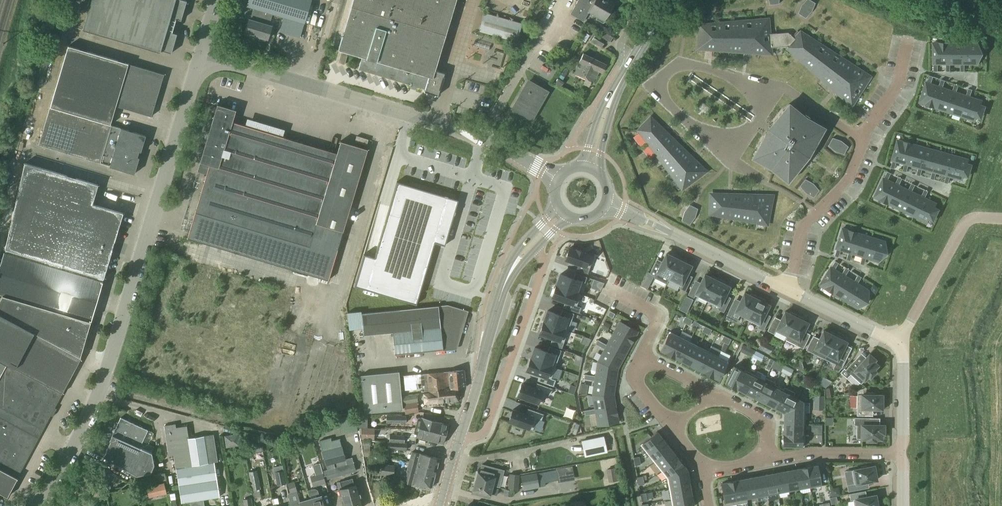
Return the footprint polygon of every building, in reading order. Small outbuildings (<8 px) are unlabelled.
[(160,52),(160,50),(171,53),(177,34),(172,32),(175,19),(181,20),(186,1),(184,0),(91,0),(83,30),(160,52)] [(247,33),(247,36),(259,40),(259,37),(268,40),(272,26),(269,25),(273,14),(305,23),(312,0),(249,0),(247,6),(255,8),(251,20),(249,19),(245,33),(247,33)] [(338,49),(342,50),(348,52),(362,57),(359,69),(425,89),(424,92),(438,96),(445,73),(435,70),(446,34),(402,22),(406,9),(375,0),(353,0),(338,49)] [(406,9),(402,22),(446,34),(456,0),(375,0),(406,9)] [(571,14),(584,21),(590,10),(599,15),(597,19),(604,23),(614,5),(605,0),(578,0),(571,14)] [(478,31),(516,42),(522,24),(484,13),(478,31)] [(770,53),(770,51),(770,48),(787,46),(788,47),(787,48),(790,50),(791,50),(799,57),(799,58),(802,60),(810,67),(810,68),(813,70),(821,77),(821,78),(824,80),(834,89),(846,100),(847,100),(851,104),(853,102),(854,101),(859,91),(860,92),(862,88),(868,79),(869,77),(867,76),(858,70),(852,66),(842,60),(839,58),(829,52),(830,52),(826,49),(826,50),(817,44),(817,43),(813,41),(804,35),(800,33),(795,39),(787,33),(776,34),(776,33),(768,34),(767,23),(768,23),(767,20),(765,21),(754,21),(749,21),(749,22),(746,22),(744,22),(733,23),(729,23),(729,24),(718,24),(713,25),(700,26),(699,48),(705,48),(716,49),(727,50),(731,50),(742,51),(752,52),(757,52),(764,53),(764,52),(770,53)] [(578,41),(583,45),(590,35),(585,32),(581,38),(580,37),(578,41)] [(596,33),(594,36),(591,41),(601,47),(606,40),(596,33)] [(933,43),(933,64),(934,64),(934,70),(938,70),(938,64),(946,64),(948,64),(948,43),(933,43)] [(946,64),(946,70),(950,70),(950,64),(960,64),(963,64),(963,43),(948,43),(948,64),(946,64)] [(960,64),(960,70),(964,70),(964,64),(975,64),(977,64),(977,57),(981,54),(977,50),(977,43),(963,43),(963,64),(960,64)] [(53,98),(114,116),(116,106),(151,117),(164,75),(69,46),(53,98)] [(342,50),(338,63),(345,65),(348,52),(342,50)] [(575,74),(593,82),(595,78),(596,78),(599,71),(602,73),(606,65),(583,54),(579,62),(577,68),(575,74)] [(540,64),(540,76),(553,75),(552,63),(540,64)] [(926,83),(920,102),(934,107),(940,87),(938,87),(931,84),(933,78),(929,77),(927,83),(926,83)] [(513,108),(531,119),(547,92),(529,81),(513,108)] [(940,87),(934,107),(948,112),(954,92),(952,91),(942,88),(944,82),(940,81),(938,87),(940,87)] [(954,92),(948,112),(962,116),(968,97),(966,96),(956,93),(958,87),(954,85),(952,91),(954,92)] [(968,97),(962,116),(976,121),(978,114),(981,115),(983,109),(980,108),(982,101),(980,100),(970,97),(972,91),(968,90),(966,96),(968,97)] [(114,116),(53,98),(39,146),(135,174),(146,135),(111,125),(114,116)] [(188,238),(328,280),(367,149),(341,141),(337,153),(231,122),(235,110),(215,104),(198,161),(210,164),(188,238)] [(755,159),(768,167),(767,169),(771,172),(773,170),(785,180),(786,180),(786,179),(790,174),(792,175),(805,159),(804,158),(808,152),(810,153),(820,135),(817,134),(821,127),(821,128),(822,127),(808,119),(809,116),(805,113),(803,116),(791,106),(786,113),(783,110),(770,127),(773,128),(769,134),(766,133),(756,151),(759,152),(755,159)] [(637,132),(683,188),(706,171),(651,118),(637,132)] [(355,141),(366,145),(368,140),(356,136),(355,141)] [(893,160),(891,166),(895,167),(897,161),(904,163),(907,164),(912,144),(898,140),(892,160),(893,160)] [(904,163),(903,169),(907,171),(908,165),(918,167),(921,168),(926,148),(912,144),(907,164),(904,163)] [(918,167),(917,173),(921,174),(922,168),(933,171),(935,172),(940,152),(926,148),(921,168),(918,167)] [(933,171),(931,177),(935,178),(937,172),(947,175),(949,176),(954,156),(940,152),(935,172),(933,171)] [(947,175),(945,181),(949,182),(951,176),(961,179),(963,180),(965,173),(968,173),(969,168),(967,167),(969,160),(954,156),(949,176),(947,175)] [(7,252),(102,279),(102,278),(104,278),(123,213),(93,204),(98,185),(25,163),(6,249),(8,250),(7,252)] [(884,178),(875,197),(888,203),(897,185),(895,184),(888,180),(891,175),(887,173),(884,179),(884,178)] [(459,196),(397,178),(375,256),(364,253),(355,285),(416,303),(419,293),(434,243),(444,246),(459,196)] [(897,185),(888,203),(901,210),(910,191),(908,190),(899,186),(901,180),(898,178),(895,184),(897,185)] [(910,191),(901,210),(914,216),(923,197),(921,196),(912,192),(914,186),(911,184),(908,190),(910,191)] [(923,197),(914,216),(927,222),(931,216),(933,217),(936,212),(933,210),(936,204),(934,203),(925,198),(928,193),(924,191),(921,196),(923,197)] [(710,214),(767,224),(772,197),(711,195),(710,214)] [(690,215),(694,207),(690,205),(684,212),(690,215)] [(690,215),(695,218),(698,209),(694,207),(690,215)] [(690,215),(686,223),(690,225),(695,218),(690,215)] [(837,248),(835,254),(839,256),(841,250),(848,252),(850,253),(856,233),(842,229),(836,248),(837,248)] [(848,252),(846,258),(850,259),(852,253),(862,256),(864,257),(870,237),(856,233),(850,253),(848,252)] [(862,256),(860,262),(864,264),(866,258),(876,261),(878,261),(880,255),(884,253),(882,249),(884,242),(870,237),(864,257),(862,256)] [(569,250),(565,262),(577,266),(575,271),(587,276),(589,270),(585,268),(589,257),(569,250)] [(7,252),(7,253),(5,253),(0,269),(0,294),(3,295),(92,321),(103,282),(101,281),(102,279),(7,252)] [(669,278),(679,258),(673,254),(672,257),(666,254),(661,265),(655,263),(649,274),(655,277),(654,278),(666,284),(668,280),(669,278)] [(686,261),(679,258),(669,278),(668,280),(680,286),(679,288),(685,291),(691,280),(685,277),(691,266),(685,263),(686,261)] [(830,267),(820,285),(832,293),(843,275),(841,274),(834,270),(838,265),(834,262),(831,268),(830,267)] [(843,275),(832,293),(845,300),(855,283),(853,281),(844,276),(848,271),(844,268),(841,274),(843,275)] [(560,274),(556,286),(576,293),(580,281),(585,283),(587,277),(575,273),(573,279),(560,274)] [(695,296),(706,302),(718,279),(718,278),(712,275),(711,278),(705,275),(699,286),(694,283),(688,295),(694,298),(695,296)] [(651,279),(645,276),(640,286),(646,289),(651,279)] [(855,283),(845,300),(857,308),(861,302),(865,301),(864,296),(868,290),(866,289),(857,284),(860,278),(857,276),(853,281),(855,283)] [(718,279),(706,302),(718,308),(717,310),(723,313),(729,301),(724,298),(729,287),(723,284),(724,282),(718,278),(718,279)] [(199,299),(202,288),(196,286),(192,297),(199,299)] [(556,286),(552,297),(565,302),(563,307),(579,313),(580,307),(577,306),(581,294),(576,293),(556,286)] [(740,314),(747,317),(757,297),(751,294),(750,296),(744,293),(739,304),(733,302),(728,313),(733,316),(738,318),(740,314)] [(44,429),(52,415),(53,416),(57,409),(55,408),(82,358),(81,357),(92,321),(3,295),(0,301),(0,406),(44,429)] [(757,297),(747,317),(746,320),(758,326),(757,328),(763,331),(769,319),(763,317),(769,305),(763,302),(764,300),(757,297)] [(348,312),(349,329),(363,328),(364,335),(393,333),(395,355),(457,349),(468,311),(448,305),(362,313),(361,311),(348,312)] [(548,311),(544,322),(563,329),(568,331),(572,319),(574,313),(562,309),(560,315),(548,311)] [(775,329),(788,336),(798,315),(790,312),(789,314),(785,311),(779,322),(773,319),(767,331),(773,334),(775,329)] [(798,315),(788,336),(786,340),(803,348),(809,337),(803,334),(808,323),(803,321),(804,319),(798,315)] [(544,322),(540,334),(552,338),(550,344),(562,348),(564,342),(568,331),(563,329),(544,322)] [(601,327),(607,331),(610,325),(604,322),(601,327)] [(620,322),(613,334),(631,344),(638,331),(620,322)] [(806,350),(824,359),(836,334),(829,331),(828,333),(823,331),(818,341),(812,338),(806,350)] [(665,353),(670,355),(679,337),(669,332),(660,350),(665,353)] [(607,345),(606,347),(624,356),(631,344),(613,334),(607,345)] [(836,334),(824,359),(834,364),(832,368),(840,372),(847,356),(841,353),(846,342),(842,340),(843,338),(839,336),(836,334)] [(677,358),(680,360),(689,341),(679,337),(670,355),(675,358),(675,357),(677,358)] [(699,346),(689,341),(680,360),(681,360),(689,365),(699,346)] [(761,342),(757,349),(769,355),(772,347),(761,342)] [(742,345),(739,351),(745,354),(748,348),(742,345)] [(535,347),(531,359),(551,366),(555,368),(559,356),(561,350),(549,346),(547,352),(535,347)] [(689,365),(699,370),(708,351),(699,346),(689,365)] [(605,349),(598,362),(617,369),(624,356),(606,347),(605,349)] [(704,372),(709,375),(718,356),(708,351),(699,370),(704,372)] [(845,370),(861,384),(868,376),(870,378),(875,371),(874,370),(878,365),(873,361),(875,360),(869,354),(859,365),(854,360),(845,370)] [(713,377),(719,380),(728,361),(718,356),(709,375),(713,377)] [(531,359),(527,370),(539,375),(537,381),(553,386),(555,380),(551,379),(555,368),(551,366),(531,359)] [(596,376),(595,378),(615,382),(617,369),(598,362),(596,376)] [(736,389),(736,388),(744,372),(734,367),(725,383),(736,389)] [(783,374),(790,377),(793,371),(786,367),(783,374)] [(448,371),(449,380),(464,379),(463,370),(448,371)] [(739,390),(746,393),(754,377),(755,375),(745,370),(744,372),(736,388),(739,390)] [(398,371),(361,375),(365,413),(402,409),(398,371)] [(449,380),(448,371),(424,373),(426,393),(423,393),(424,403),(444,401),(444,392),(443,389),(448,389),(450,389),(449,380)] [(797,377),(804,382),(807,378),(800,372),(797,377)] [(763,382),(764,380),(755,375),(754,377),(746,393),(755,398),(756,397),(758,393),(763,382)] [(595,381),(593,395),(613,394),(615,382),(595,378),(595,381)] [(756,397),(755,398),(765,403),(769,394),(773,386),(774,385),(775,383),(765,378),(764,380),(763,382),(758,393),(756,397)] [(465,387),(464,379),(449,380),(450,389),(456,388),(465,387)] [(522,384),(518,396),(537,403),(541,391),(546,393),(548,387),(536,383),(534,389),(522,384)] [(765,403),(774,408),(784,390),(774,385),(773,386),(769,394),(765,403)] [(444,392),(444,401),(457,400),(456,388),(450,389),(448,389),(443,389),(444,392)] [(785,388),(784,390),(774,408),(784,413),(802,401),(793,397),(795,393),(785,388)] [(870,409),(884,409),(884,401),(882,401),(882,395),(875,395),(875,393),(866,392),(866,395),(864,395),(864,388),(857,390),(857,395),(857,416),(870,416),(870,409)] [(613,394),(593,395),(595,410),(596,412),(616,408),(613,394)] [(802,413),(802,401),(784,413),(784,423),(804,424),(804,413),(802,413)] [(404,405),(406,414),(418,412),(416,402),(404,405)] [(44,429),(0,406),(0,493),(1,492),(8,497),(18,478),(44,429)] [(513,409),(509,421),(529,428),(533,416),(537,418),(539,412),(527,407),(525,413),(513,409)] [(616,408),(596,412),(596,414),(599,426),(618,422),(616,408)] [(387,415),(386,423),(405,423),(406,416),(403,416),(387,415)] [(121,418),(113,435),(141,448),(148,430),(121,418)] [(427,428),(446,433),(448,425),(422,418),(419,427),(427,430),(427,428)] [(869,425),(870,418),(854,418),(854,425),(856,425),(856,439),(867,439),(867,441),(875,441),(875,439),(881,439),(881,433),(884,433),(884,425),(869,425)] [(784,423),(783,434),(804,435),(804,424),(784,423)] [(190,444),(189,438),(187,426),(177,427),(176,424),(164,426),(168,449),(190,444)] [(303,426),(307,443),(316,440),(317,440),(313,424),(303,426)] [(361,439),(374,440),(374,428),(361,427),(361,439)] [(427,430),(419,427),(417,437),(443,444),(446,433),(427,428),(427,430)] [(647,453),(663,441),(656,432),(640,445),(647,453)] [(213,434),(205,435),(207,451),(212,450),(216,449),(213,434)] [(224,437),(226,447),(239,445),(237,437),(241,436),(240,434),(224,437)] [(389,442),(404,443),(405,435),(389,434),(389,442)] [(804,435),(783,434),(783,446),(804,447),(804,435)] [(113,435),(103,457),(137,476),(150,473),(154,464),(151,452),(141,448),(113,435)] [(192,453),(207,451),(205,435),(189,438),(190,444),(192,453)] [(603,437),(582,441),(585,456),(607,452),(603,437)] [(323,452),(335,448),(333,440),(332,438),(331,438),(320,441),(323,452)] [(335,448),(342,446),(340,438),(333,440),(335,448)] [(404,443),(389,442),(387,441),(387,449),(406,450),(407,443),(404,443)] [(654,462),(670,449),(663,441),(647,453),(654,462)] [(212,450),(207,451),(192,453),(190,444),(168,449),(170,456),(174,455),(176,470),(214,464),(212,450)] [(262,452),(261,445),(251,446),(252,454),(262,452)] [(340,462),(346,460),(342,446),(335,448),(323,452),(326,465),(334,463),(340,462)] [(660,470),(676,457),(670,449),(654,462),(660,470)] [(409,462),(436,469),(439,459),(412,451),(409,462)] [(677,458),(676,457),(660,470),(667,479),(686,470),(683,466),(677,458)] [(346,460),(340,462),(344,475),(349,473),(346,460)] [(338,477),(344,475),(340,462),(334,463),(338,477)] [(436,469),(409,462),(406,472),(399,470),(397,477),(404,479),(403,482),(412,485),(428,489),(431,487),(436,469)] [(214,464),(176,470),(179,486),(217,480),(214,464)] [(395,465),(382,464),(381,475),(394,477),(395,467),(395,465)] [(476,481),(492,485),(498,487),(500,479),(494,478),(497,469),(481,465),(480,469),(479,469),(476,481)] [(806,467),(810,486),(821,484),(817,465),(811,467),(811,466),(806,467)] [(874,466),(867,467),(866,466),(860,467),(861,469),(851,470),(854,484),(847,485),(848,492),(865,489),(864,482),(876,480),(875,474),(877,473),(876,468),(874,468),(874,466)] [(609,481),(620,479),(618,467),(607,469),(609,481)] [(810,486),(806,467),(801,468),(801,469),(796,470),(799,488),(810,486)] [(249,472),(253,490),(261,489),(259,479),(257,470),(249,472)] [(549,471),(551,481),(558,480),(556,470),(549,471)] [(667,479),(669,489),(689,486),(686,470),(667,479)] [(788,490),(799,488),(796,470),(785,472),(788,490)] [(283,471),(274,472),(273,473),(274,479),(276,479),(277,486),(286,484),(283,471)] [(549,471),(537,473),(538,484),(539,487),(546,486),(545,482),(551,481),(549,471)] [(785,472),(774,474),(778,492),(788,490),(785,472)] [(326,483),(323,473),(317,475),(311,476),(313,486),(326,483)] [(538,484),(537,473),(521,475),(524,490),(539,487),(538,484)] [(769,501),(779,499),(778,492),(774,474),(764,476),(767,494),(769,501)] [(509,489),(519,490),(519,475),(510,475),(509,489)] [(757,496),(767,494),(764,476),(753,478),(757,496)] [(753,478),(743,480),(746,498),(757,496),(753,478)] [(179,486),(181,502),(190,501),(191,505),(205,505),(203,499),(220,497),(217,480),(179,486)] [(352,505),(363,505),(357,484),(354,485),(353,480),(345,482),(346,485),(352,505)] [(737,481),(732,482),(736,504),(747,502),(746,498),(743,480),(737,481)] [(492,485),(476,481),(472,493),(489,497),(490,493),(497,495),(498,489),(492,487),(492,485)] [(291,493),(297,491),(294,482),(288,483),(291,493)] [(345,482),(337,485),(339,489),(343,505),(352,505),(346,485),(345,482)] [(732,482),(727,483),(721,484),(725,505),(727,505),(736,504),(732,482)] [(85,487),(93,493),(97,488),(88,483),(85,487)] [(155,485),(158,496),(166,494),(164,483),(155,485)] [(669,489),(671,500),(691,496),(689,486),(669,489)] [(830,489),(831,497),(839,496),(838,488),(830,489)] [(312,505),(324,505),(321,496),(319,497),(318,490),(315,489),(308,490),(310,499),(312,505)] [(300,502),(297,491),(291,493),(288,493),(291,505),(293,505),(300,503),(300,502)] [(879,501),(876,502),(875,495),(863,498),(862,492),(849,494),(850,500),(853,500),(854,505),(880,505),(879,501)] [(671,500),(672,505),(693,505),(691,496),(671,500)]
